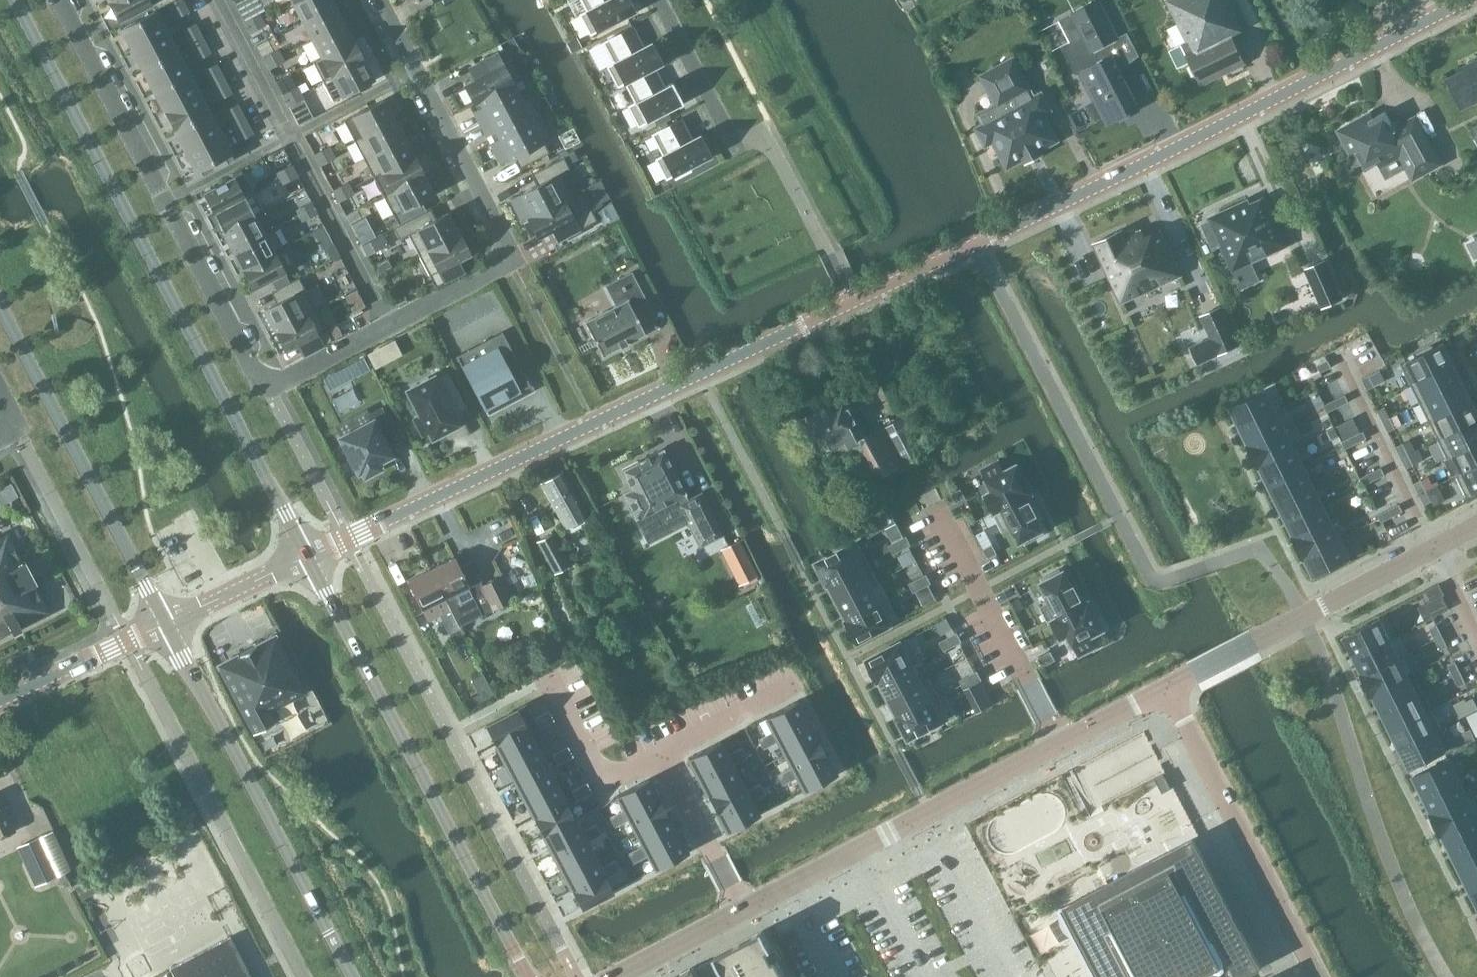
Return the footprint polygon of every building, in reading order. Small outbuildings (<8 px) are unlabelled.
[(109,0),(119,20),(151,4),(149,0),(110,0),(109,0)] [(174,11),(186,4),(183,0),(176,0),(170,3),(174,11)] [(294,3),(303,21),(335,4),(332,0),(300,0),(294,3)] [(586,10),(579,14),(590,35),(635,12),(628,0),(581,0),(586,10)] [(1079,74),(1094,102),(1089,105),(1097,121),(1104,117),(1108,124),(1129,113),(1126,107),(1137,101),(1121,70),(1120,70),(1113,55),(1108,57),(1103,46),(1119,38),(1099,0),(1072,14),(1085,39),(1063,50),(1076,75),(1079,74)] [(1229,71),(1245,63),(1232,36),(1246,29),(1232,0),(1167,0),(1187,41),(1171,49),(1180,67),(1191,62),(1201,82),(1228,69),(1229,71)] [(186,4),(174,11),(178,18),(190,12),(186,4)] [(335,4),(303,21),(313,39),(344,23),(335,4)] [(122,29),(175,130),(197,172),(200,170),(204,176),(235,159),(156,10),(122,29)] [(266,25),(259,14),(252,17),(258,29),(266,25)] [(258,29),(252,17),(245,21),(251,33),(258,29)] [(188,37),(200,31),(196,23),(184,29),(188,37)] [(313,39),(322,57),(354,40),(344,23),(313,39)] [(625,84),(624,83),(654,67),(654,68),(662,64),(651,43),(643,47),(632,26),(603,42),(614,63),(606,66),(618,87),(625,84)] [(192,44),(203,38),(200,31),(188,37),(192,44)] [(574,38),(567,42),(572,53),(579,49),(582,48),(576,37),(574,38)] [(196,52),(207,46),(203,38),(192,44),(196,52)] [(322,57),(313,61),(324,82),(333,77),(332,76),(364,60),(354,40),(322,57)] [(207,46),(196,52),(200,59),(211,53),(207,46)] [(285,61),(279,50),(271,54),(277,65),(285,61)] [(474,103),(513,83),(514,84),(522,79),(512,59),(503,64),(498,53),(475,65),(481,76),(464,84),(474,103)] [(277,65),(271,54),(264,58),(270,69),(277,65)] [(978,129),(987,145),(994,141),(1008,167),(1025,158),(1027,162),(1043,154),(1040,149),(1057,140),(1043,114),(1050,110),(1042,94),(1034,98),(1029,89),(1030,89),(1014,59),(983,76),(990,90),(996,88),(1004,102),(980,115),(985,125),(978,129)] [(332,76),(333,77),(343,96),(374,80),(364,60),(332,76)] [(1462,108),(1476,101),(1476,61),(1471,64),(1473,68),(1448,79),(1462,108)] [(209,77),(221,71),(217,64),(205,70),(209,77)] [(664,87),(654,68),(654,67),(624,83),(625,84),(634,102),(627,106),(639,127),(683,104),(672,83),(664,87)] [(213,85),(225,79),(221,71),(209,77),(213,85)] [(217,92),(228,86),(225,79),(213,85),(217,92)] [(306,83),(298,87),(301,93),(309,89),(306,83)] [(513,83),(474,103),(478,110),(484,107),(490,119),(523,102),(523,101),(514,84),(513,83)] [(228,86),(217,92),(221,100),(232,93),(228,86)] [(301,93),(298,87),(291,91),(297,103),(304,99),(301,93)] [(297,103),(291,91),(283,95),(289,106),(297,103)] [(500,139),(542,116),(532,97),(523,101),(523,102),(490,119),(497,132),(491,135),(494,141),(500,138),(500,139)] [(385,99),(344,120),(355,140),(395,119),(385,99)] [(230,118),(242,111),(238,104),(226,110),(230,118)] [(234,125),(246,119),(242,111),(230,118),(234,125)] [(1377,162),(1379,165),(1401,153),(1414,177),(1439,163),(1415,119),(1399,128),(1396,121),(1392,123),(1386,111),(1374,118),(1372,114),(1341,131),(1356,158),(1359,156),(1365,168),(1377,162)] [(544,142),(553,137),(542,116),(500,139),(511,159),(522,154),(528,164),(550,153),(544,142)] [(238,132),(250,126),(246,119),(234,125),(238,132)] [(355,140),(364,158),(405,137),(395,119),(355,140)] [(692,171),(690,167),(711,156),(700,135),(692,139),(681,119),(651,134),(662,155),(655,159),(666,180),(673,176),(675,180),(692,171)] [(250,126),(238,132),(242,140),(254,134),(250,126)] [(364,158),(374,177),(383,172),(414,155),(405,137),(364,158)] [(335,158),(329,146),(322,150),(328,162),(335,158)] [(328,162),(322,150),(314,154),(321,166),(328,162)] [(575,151),(569,155),(573,163),(579,160),(575,151)] [(393,191),(424,174),(414,155),(383,172),(392,190),(393,191)] [(561,173),(570,169),(564,157),(533,174),(538,184),(520,194),(531,215),(572,193),(561,173)] [(285,168),(291,180),(298,176),(292,164),(285,168)] [(291,180),(285,168),(277,172),(283,184),(291,180)] [(255,193),(244,172),(203,193),(214,213),(245,197),(246,197),(255,193)] [(393,191),(392,190),(384,195),(394,215),(435,194),(424,174),(393,191)] [(601,180),(588,186),(597,205),(610,198),(601,180)] [(354,194),(348,182),(341,186),(347,198),(354,194)] [(347,198),(341,186),(333,190),(340,202),(347,198)] [(566,237),(597,220),(591,209),(582,213),(572,193),(531,215),(528,217),(530,221),(525,224),(531,236),(537,234),(539,237),(560,226),(566,237)] [(1201,224),(1212,249),(1221,245),(1233,271),(1288,246),(1278,224),(1273,226),(1268,215),(1273,213),(1266,196),(1250,203),(1249,199),(1208,217),(1210,220),(1201,224)] [(245,197),(214,213),(224,232),(256,216),(246,197),(245,197)] [(304,206),(310,217),(318,213),(311,202),(304,206)] [(310,217),(304,206),(297,209),(303,221),(310,217)] [(400,239),(409,234),(419,255),(460,233),(449,212),(431,222),(426,211),(394,228),(400,239)] [(234,250),(265,234),(265,233),(256,216),(224,232),(234,250)] [(365,217),(351,224),(362,244),(376,237),(365,217)] [(243,268),(275,252),(275,253),(284,248),(273,228),(265,233),(265,234),(234,250),(243,268)] [(1123,229),(1093,243),(1121,303),(1182,275),(1161,230),(1145,237),(1142,229),(1126,236),(1123,229)] [(453,264),(471,254),(468,250),(474,247),(467,234),(462,237),(460,233),(419,255),(434,282),(436,286),(459,274),(453,264)] [(383,234),(362,245),(368,256),(389,245),(383,234)] [(334,244),(326,248),(333,260),(340,256),(334,244)] [(275,252),(243,268),(253,288),(285,272),(275,253),(275,252)] [(388,258),(375,265),(380,274),(393,267),(388,258)] [(1305,269),(1323,308),(1343,299),(1326,260),(1305,269)] [(620,347),(629,343),(629,342),(644,334),(646,334),(645,332),(633,310),(646,303),(647,302),(647,301),(646,301),(632,274),(632,273),(631,273),(631,274),(618,280),(628,300),(587,321),(585,322),(586,324),(602,354),(603,356),(604,355),(620,347)] [(275,330),(316,309),(299,277),(276,289),(282,300),(264,309),(275,330)] [(436,286),(434,282),(426,285),(429,290),(436,286)] [(1222,306),(1201,316),(1219,354),(1239,345),(1222,306)] [(316,309),(275,330),(286,351),(304,342),(310,352),(332,341),(316,309)] [(340,328),(329,334),(332,341),(343,335),(340,328)] [(527,378),(526,377),(503,332),(456,356),(485,410),(486,409),(489,414),(514,401),(512,396),(520,391),(516,384),(527,378)] [(1411,384),(1453,364),(1452,361),(1452,362),(1443,344),(1433,348),(1432,346),(1418,353),(1419,356),(1402,364),(1411,384)] [(382,348),(370,355),(377,369),(389,363),(382,348)] [(364,357),(345,367),(351,378),(370,368),(364,357)] [(1321,372),(1332,367),(1328,360),(1318,365),(1321,372)] [(1411,384),(1421,403),(1462,382),(1454,366),(1453,364),(1411,384)] [(433,438),(449,430),(449,429),(459,424),(454,414),(466,407),(448,373),(436,380),(434,377),(408,391),(421,415),(415,418),(423,435),(429,432),(433,438)] [(1368,390),(1375,386),(1370,375),(1362,379),(1368,390)] [(1470,398),(1462,382),(1421,403),(1430,421),(1471,400),(1470,398)] [(1241,426),(1242,428),(1276,411),(1266,391),(1232,407),(1241,426)] [(1349,402),(1346,395),(1335,400),(1338,407),(1349,402)] [(868,437),(847,397),(807,418),(824,451),(827,450),(832,460),(853,449),(870,482),(924,454),(905,417),(868,437)] [(1328,412),(1338,407),(1335,400),(1324,405),(1328,412)] [(1439,439),(1476,420),(1476,413),(1472,403),(1471,400),(1430,421),(1439,439)] [(1378,410),(1383,421),(1390,417),(1385,407),(1378,410)] [(365,475),(379,468),(376,463),(391,455),(387,448),(400,441),(382,408),(368,415),(372,422),(341,438),(351,456),(348,458),(354,471),(358,469),(359,472),(362,470),(365,475)] [(1285,429),(1276,411),(1242,428),(1242,430),(1243,429),(1250,445),(1251,446),(1285,429)] [(1390,417),(1383,421),(1389,432),(1396,428),(1390,417)] [(1455,455),(1455,454),(1476,443),(1476,420),(1439,439),(1448,458),(1455,455)] [(1294,447),(1285,429),(1251,446),(1260,464),(1294,447)] [(1356,444),(1367,438),(1364,431),(1353,436),(1356,444)] [(1353,436),(1342,442),(1346,449),(1356,444),(1353,436)] [(1396,447),(1401,458),(1409,454),(1403,443),(1396,447)] [(1463,471),(1464,472),(1476,466),(1476,443),(1455,454),(1455,455),(1463,471)] [(1303,465),(1294,447),(1260,464),(1260,466),(1261,465),(1268,480),(1268,481),(1269,483),(1303,465)] [(700,547),(723,535),(702,493),(688,499),(686,494),(663,450),(623,471),(632,489),(623,494),(636,519),(676,499),(700,547)] [(1401,458),(1407,468),(1414,465),(1409,454),(1401,458)] [(1028,485),(1017,465),(1005,472),(999,461),(982,469),(994,491),(987,495),(995,510),(995,511),(1033,491),(1030,484),(1028,485)] [(1278,501),(1312,484),(1303,465),(1269,483),(1270,485),(1270,484),(1278,501)] [(1464,472),(1463,471),(1456,475),(1467,496),(1476,491),(1476,466),(1464,472)] [(1385,475),(1382,468),(1371,473),(1375,480),(1385,475)] [(566,527),(587,516),(563,472),(542,483),(566,527)] [(1364,486),(1375,480),(1371,473),(1360,478),(1364,486)] [(1422,480),(1427,491),(1434,487),(1429,477),(1422,480)] [(1414,483),(1419,494),(1427,491),(1422,480),(1421,480),(1414,483)] [(1321,502),(1312,484),(1278,501),(1286,517),(1287,519),(1321,502)] [(952,493),(957,502),(966,497),(961,488),(952,493)] [(993,511),(1003,530),(1012,526),(1020,542),(1022,541),(1024,545),(1042,535),(1040,531),(1042,530),(1034,516),(1038,514),(1032,503),(1038,499),(1033,491),(995,511),(995,510),(993,511)] [(1432,501),(1427,491),(1419,494),(1425,505),(1432,501)] [(1288,521),(1296,536),(1295,536),(1296,537),(1330,520),(1321,502),(1287,519),(1288,521)] [(1389,510),(1393,517),(1403,511),(1400,504),(1389,510)] [(1378,515),(1382,522),(1393,517),(1389,510),(1378,515)] [(882,517),(865,526),(871,537),(886,528),(897,522),(892,512),(882,517)] [(1330,520),(1296,537),(1305,556),(1339,539),(1330,520)] [(552,534),(538,542),(555,574),(569,566),(552,534)] [(907,536),(898,540),(903,549),(912,545),(907,536)] [(11,629),(20,625),(20,624),(46,611),(32,585),(37,583),(26,560),(20,563),(7,537),(0,541),(0,635),(11,629)] [(1339,539),(1305,556),(1305,557),(1306,557),(1315,576),(1349,559),(1339,539)] [(737,564),(730,567),(739,585),(757,576),(739,540),(728,546),(737,564)] [(898,540),(889,545),(894,554),(903,549),(898,540)] [(828,584),(829,583),(829,582),(869,561),(859,541),(839,552),(839,551),(828,557),(818,563),(828,584)] [(998,553),(993,544),(984,549),(989,558),(998,553)] [(467,614),(478,608),(470,592),(471,591),(455,558),(432,569),(456,619),(467,614)] [(829,583),(839,602),(871,585),(871,586),(880,581),(869,561),(829,582),(829,583)] [(450,634),(461,628),(456,619),(432,569),(409,581),(422,609),(423,609),(429,621),(440,615),(450,634)] [(1087,593),(1081,596),(1075,585),(1071,586),(1064,572),(1062,573),(1060,569),(1042,579),(1044,583),(1042,583),(1060,617),(1060,618),(1091,601),(1087,593)] [(503,576),(500,577),(511,600),(514,598),(514,599),(524,594),(512,571),(503,576)] [(538,583),(532,573),(525,576),(531,587),(538,583)] [(927,574),(918,579),(923,588),(932,583),(927,574)] [(503,576),(471,591),(470,592),(478,608),(482,615),(514,599),(514,598),(511,600),(500,577),(503,576)] [(914,592),(923,588),(918,579),(910,583),(914,592)] [(1438,598),(1445,595),(1439,584),(1432,588),(1438,598)] [(880,603),(871,586),(871,585),(839,602),(849,620),(849,621),(881,604),(880,603)] [(1020,598),(1012,603),(1017,612),(1025,608),(1020,598)] [(852,628),(849,630),(855,642),(858,640),(859,641),(900,620),(889,599),(880,603),(881,604),(849,621),(849,620),(848,621),(852,628)] [(758,600),(746,606),(756,627),(768,620),(758,600)] [(1093,609),(1095,608),(1091,601),(1060,618),(1060,617),(1053,621),(1062,637),(1069,634),(1080,656),(1097,647),(1091,636),(1103,629),(1096,616),(1093,609)] [(1345,636),(1355,656),(1389,640),(1390,640),(1397,637),(1387,616),(1345,636)] [(1443,636),(1437,625),(1430,629),(1436,639),(1443,636)] [(949,637),(954,646),(963,641),(958,632),(949,637)] [(218,665),(219,668),(254,734),(277,722),(271,711),(306,693),(277,637),(276,635),(274,636),(220,664),(218,665)] [(1443,636),(1436,639),(1441,650),(1448,647),(1443,636)] [(954,646),(949,637),(940,642),(945,651),(954,646)] [(911,663),(912,663),(920,659),(909,638),(868,660),(879,680),(880,680),(880,679),(911,663)] [(1355,656),(1364,673),(1363,674),(1364,675),(1398,658),(1390,640),(1389,640),(1355,656)] [(602,645),(593,649),(599,662),(608,658),(602,645)] [(1051,651),(1039,658),(1044,667),(1056,660),(1051,651)] [(1364,675),(1373,693),(1407,676),(1398,658),(1364,675)] [(1461,672),(1456,662),(1448,665),(1454,676),(1461,672)] [(880,679),(880,680),(884,686),(881,688),(887,701),(890,699),(890,698),(921,682),(921,681),(912,663),(911,663),(880,679)] [(969,675),(974,684),(983,680),(978,671),(969,675)] [(1454,676),(1459,687),(1466,683),(1461,672),(1454,676)] [(965,689),(974,684),(969,675),(960,680),(965,689)] [(890,698),(890,699),(900,717),(940,696),(930,676),(921,681),(921,682),(890,698)] [(1417,694),(1407,676),(1373,693),(1374,695),(1374,694),(1382,711),(1417,694)] [(1382,711),(1392,730),(1426,713),(1417,694),(1382,711)] [(950,716),(940,696),(900,717),(898,717),(909,738),(920,732),(921,733),(931,727),(950,716)] [(476,697),(466,701),(470,709),(479,704),(476,697)] [(1476,710),(1476,705),(1473,698),(1466,702),(1468,706),(1472,712),(1476,710)] [(1460,718),(1472,712),(1468,706),(1466,702),(1465,699),(1453,705),(1460,718)] [(798,701),(766,717),(773,731),(776,736),(808,720),(798,701)] [(518,709),(486,726),(496,745),(528,728),(518,709)] [(1467,715),(1476,735),(1476,710),(1467,715)] [(549,711),(542,714),(547,724),(555,721),(549,711)] [(1392,730),(1401,748),(1435,731),(1434,730),(1426,713),(1392,730)] [(542,714),(534,718),(540,728),(547,724),(542,714)] [(808,720),(776,736),(778,741),(785,754),(817,738),(808,720)] [(1441,726),(1434,730),(1435,731),(1401,748),(1410,768),(1452,747),(1441,726)] [(528,728),(496,745),(506,763),(537,746),(528,728)] [(1471,729),(1463,733),(1468,744),(1476,740),(1471,729)] [(773,731),(766,735),(771,745),(778,741),(776,736),(773,731)] [(766,735),(758,739),(764,749),(771,745),(766,735)] [(817,738),(785,754),(792,767),(795,772),(827,756),(817,738)] [(720,741),(688,758),(698,777),(730,760),(728,755),(720,741)] [(537,746),(506,763),(515,781),(547,764),(537,746)] [(568,747),(561,751),(566,761),(574,757),(568,747)] [(742,748),(735,751),(740,761),(748,758),(742,748)] [(561,751),(553,755),(559,765),(566,761),(561,751)] [(735,751),(728,755),(730,760),(733,765),(740,761),(735,751)] [(827,756),(795,772),(797,777),(805,791),(836,775),(827,756)] [(1458,779),(1448,759),(1414,776),(1424,796),(1458,779)] [(730,760),(698,777),(708,795),(740,778),(733,765),(730,760)] [(547,764),(515,781),(524,799),(556,782),(547,764)] [(792,767),(785,771),(790,781),(797,777),(795,772),(792,767)] [(785,771),(777,775),(783,785),(790,781),(785,771)] [(740,778),(708,795),(717,813),(749,796),(747,791),(740,778)] [(649,779),(617,795),(625,809),(627,814),(659,798),(649,779)] [(1458,779),(1424,796),(1433,813),(1432,813),(1433,814),(1467,797),(1458,779)] [(556,782),(524,799),(534,817),(566,800),(556,782)] [(587,783),(580,787),(585,797),(593,793),(587,783)] [(761,784),(754,788),(759,798),(766,794),(761,784)] [(580,787),(572,791),(578,801),(585,797),(580,787)] [(754,788),(747,791),(749,796),(752,801),(759,798),(754,788)] [(22,828),(42,821),(31,790),(12,797),(22,828)] [(749,796),(717,813),(727,832),(759,815),(752,801),(749,796)] [(1476,816),(1467,797),(1433,814),(1442,833),(1476,816)] [(659,798),(627,814),(630,819),(637,832),(669,816),(659,798)] [(15,831),(0,799),(0,837),(15,831)] [(566,800),(534,817),(543,835),(575,819),(566,800)] [(625,809),(617,813),(622,823),(630,819),(627,814),(625,809)] [(617,813),(610,817),(615,827),(622,823),(617,813)] [(669,816),(637,832),(643,845),(646,850),(678,834),(669,816)] [(1442,833),(1443,834),(1452,851),(1476,838),(1476,817),(1476,816),(1442,833)] [(575,819),(543,835),(553,853),(585,837),(582,832),(575,819)] [(597,824),(589,828),(595,838),(602,834),(597,824)] [(589,828),(582,832),(585,837),(587,842),(595,838),(589,828)] [(678,834),(646,850),(649,855),(656,869),(688,853),(678,834)] [(40,837),(22,845),(40,884),(58,876),(40,837)] [(585,837),(553,853),(562,871),(594,855),(587,842),(585,837)] [(1461,869),(1476,861),(1476,838),(1452,851),(1461,869)] [(1261,967),(1194,839),(1059,910),(1095,976),(1241,976),(1261,967)] [(643,845),(636,849),(641,859),(649,855),(646,850),(643,845)] [(636,849),(629,853),(634,863),(641,859),(636,849)] [(594,855),(562,871),(572,889),(604,873),(601,868),(594,855)] [(616,860),(608,864),(614,874),(621,870),(616,860)] [(1476,884),(1476,861),(1461,869),(1470,887),(1476,884)] [(608,864),(601,868),(604,873),(606,878),(614,874),(608,864)] [(604,873),(572,889),(582,908),(614,892),(606,878),(604,873)] [(94,879),(77,888),(83,899),(100,890),(94,879)] [(674,976),(788,976),(764,930),(674,976)] [(244,972),(249,970),(231,936),(170,968),(175,976),(247,976),(244,972)]
